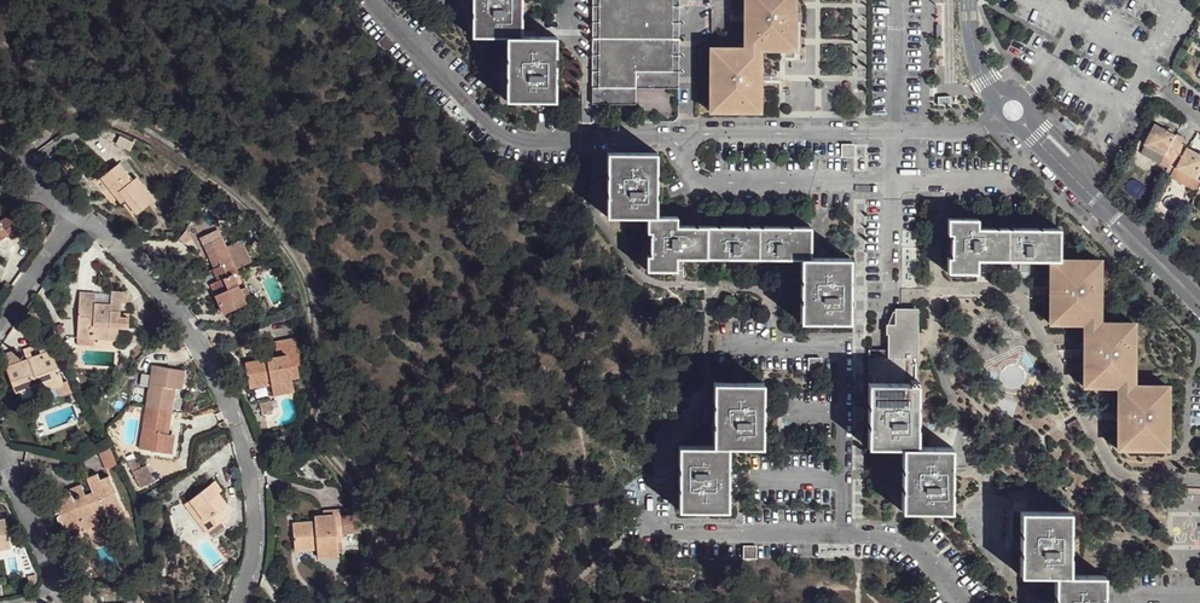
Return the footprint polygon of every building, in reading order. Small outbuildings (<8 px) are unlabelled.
[(511,97),(559,99),(559,36),(525,37),(525,0),(476,0),(476,37),(510,36),(511,97)] [(610,0),(597,0),(596,104),(681,105),(683,0),(669,0),(669,73),(639,73),(639,88),(609,88),(610,0)] [(609,88),(639,88),(639,73),(669,73),(669,0),(610,0),(609,88)] [(747,47),(714,48),(715,108),(770,109),(768,47),(800,46),(798,0),(746,0),(747,47)] [(1175,129),(1154,119),(1145,139),(1165,149),(1175,129)] [(1183,132),(1175,129),(1165,149),(1172,154),(1181,137),(1183,132)] [(1187,141),(1181,137),(1172,154),(1170,160),(1178,163),(1187,141)] [(1187,141),(1178,163),(1196,173),(1199,164),(1199,147),(1187,141)] [(659,151),(610,150),(611,213),(651,215),(650,230),(655,230),(654,253),(650,253),(650,269),(680,269),(680,257),(805,257),(805,321),(853,321),(852,257),(813,257),(811,224),(681,222),(681,216),(661,215),(659,151)] [(134,184),(122,165),(103,182),(123,208),(128,205),(139,218),(158,204),(139,180),(134,184)] [(17,215),(1,226),(11,237),(18,245),(31,235),(17,215)] [(982,218),(952,218),(952,234),(957,234),(957,257),(951,257),(952,273),(982,274),(982,259),(1053,263),(1055,322),(1088,323),(1090,387),(1121,387),(1122,448),(1171,448),(1171,386),(1139,386),(1138,322),(1105,322),(1104,263),(1064,262),(1063,230),(982,227),(982,218)] [(11,237),(1,226),(0,225),(0,245),(11,237)] [(208,251),(201,243),(187,255),(203,273),(201,275),(209,284),(201,290),(208,300),(221,314),(241,299),(222,276),(225,273),(223,270),(236,260),(221,241),(208,251)] [(95,297),(78,296),(77,328),(92,330),(93,338),(110,338),(110,331),(119,330),(130,331),(129,317),(120,315),(121,304),(126,305),(126,295),(112,294),(111,306),(95,305),(95,297)] [(707,298),(694,298),(694,309),(707,309),(707,298)] [(956,511),(957,446),(926,445),(927,383),(926,355),(926,317),(902,317),(903,330),(896,330),(896,343),(896,354),(873,354),(873,383),(873,444),(908,445),(906,511),(956,511)] [(92,330),(77,328),(77,343),(109,343),(110,338),(93,338),(92,330)] [(119,330),(110,331),(110,338),(109,343),(118,344),(119,330)] [(295,348),(276,350),(277,363),(242,368),(246,395),(269,391),(271,400),(291,398),(290,385),(298,383),(295,371),(299,369),(295,348)] [(50,356),(6,376),(17,401),(39,392),(42,399),(65,388),(50,356)] [(182,375),(149,371),(143,414),(163,416),(168,393),(179,394),(182,375)] [(767,380),(718,382),(717,445),(683,444),(683,510),(733,509),(731,445),(766,446),(767,404),(767,380)] [(163,416),(143,414),(137,457),(168,461),(170,441),(160,440),(163,416)] [(110,446),(98,451),(106,470),(118,465),(110,446)] [(148,464),(139,467),(135,458),(128,460),(138,489),(154,483),(148,464)] [(101,484),(89,490),(95,504),(89,506),(79,511),(77,506),(55,514),(59,524),(62,523),(64,527),(59,529),(63,535),(66,533),(70,543),(84,537),(83,533),(108,523),(107,519),(124,513),(113,488),(103,491),(101,484)] [(216,492),(210,496),(216,504),(222,501),(216,492)] [(210,496),(190,508),(204,530),(199,532),(205,544),(227,530),(222,521),(226,518),(216,504),(210,496)] [(84,497),(74,500),(77,506),(79,511),(89,506),(84,497)] [(190,508),(185,512),(199,532),(204,530),(190,508)] [(1105,575),(1073,575),(1073,513),(1024,511),(1025,575),(1056,575),(1057,602),(1106,602),(1105,575)] [(124,513),(107,519),(108,523),(113,535),(129,528),(124,513)] [(299,525),(296,550),(318,553),(318,562),(345,563),(346,547),(365,548),(361,526),(347,525),(348,519),(331,517),(330,523),(321,522),(321,527),(299,525)]
